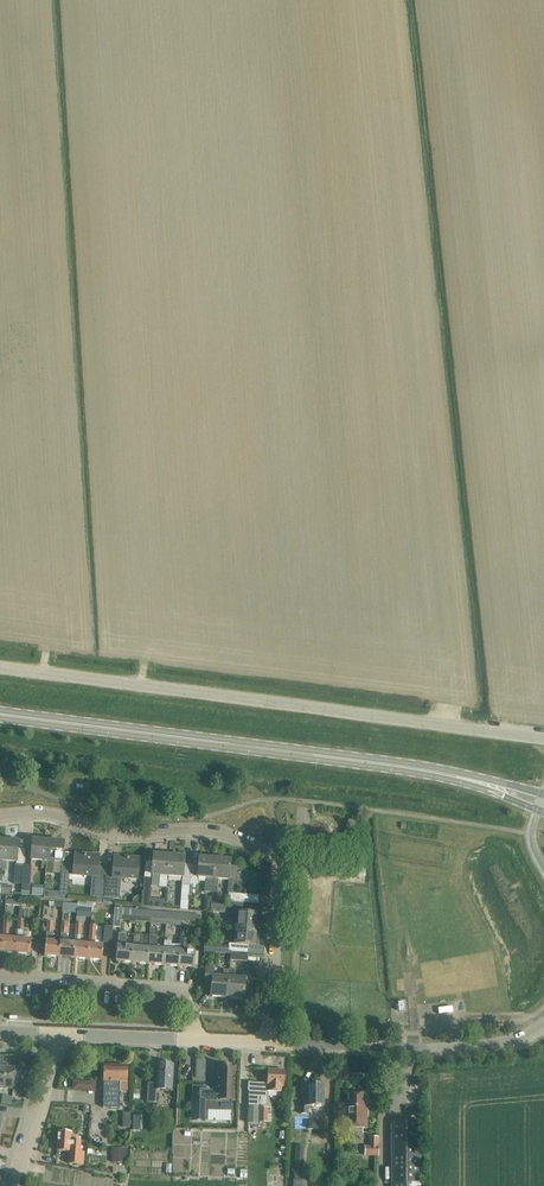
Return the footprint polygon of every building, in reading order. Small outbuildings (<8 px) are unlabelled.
[(3,838),(1,868),(6,868),(6,861),(17,862),(18,841),(17,841),(17,839),(10,838),(9,841),(3,840),(3,838)] [(32,851),(31,860),(42,861),(42,869),(45,869),(46,869),(47,860),(49,841),(47,841),(33,840),(32,851)] [(46,869),(46,874),(50,874),(54,874),(55,862),(63,863),(63,854),(63,853),(64,842),(49,841),(47,860),(46,869)] [(74,866),(73,875),(91,876),(90,897),(97,897),(97,902),(103,903),(103,898),(105,868),(99,868),(99,863),(100,856),(75,854),(74,866)] [(168,856),(154,854),(152,875),(160,875),(159,887),(166,887),(167,876),(168,856)] [(185,857),(168,856),(167,876),(182,877),(180,903),(187,904),(190,874),(183,874),(185,857)] [(105,868),(103,898),(119,899),(121,878),(137,879),(139,859),(114,857),(113,869),(105,868)] [(191,865),(191,870),(190,885),(195,885),(198,885),(198,878),(206,878),(205,886),(213,886),(215,858),(199,857),(199,865),(191,865)] [(217,887),(217,879),(228,880),(237,881),(238,868),(230,868),(231,859),(215,858),(213,886),(217,887)] [(32,866),(23,865),(21,886),(23,886),(22,891),(30,892),(30,887),(32,866)] [(60,892),(59,899),(67,900),(69,874),(68,874),(69,866),(62,866),(60,885),(60,892)] [(150,903),(151,877),(144,877),(142,906),(147,907),(147,903),(150,903)] [(0,889),(0,894),(13,894),(13,886),(7,885),(0,885),(0,889)] [(32,885),(32,896),(43,896),(44,885),(32,885)] [(226,910),(226,912),(232,912),(232,913),(237,913),(235,929),(256,931),(258,914),(251,914),(252,906),(244,906),(244,903),(252,903),(253,895),(236,894),(229,893),(229,894),(229,902),(232,902),(232,905),(227,904),(226,910)] [(133,899),(133,904),(141,904),(142,896),(137,896),(133,899)] [(136,910),(115,908),(114,927),(120,927),(121,920),(135,921),(136,910)] [(136,910),(135,921),(150,922),(151,918),(152,911),(136,910)] [(151,918),(166,919),(167,912),(152,911),(151,918)] [(166,919),(166,924),(169,924),(182,925),(182,921),(182,913),(167,912),(166,919)] [(182,913),(182,921),(202,922),(202,915),(182,913)] [(16,953),(17,938),(9,937),(11,917),(5,916),(3,937),(2,952),(16,953)] [(16,953),(31,955),(32,939),(24,939),(24,930),(25,919),(19,918),(17,938),(16,953)] [(46,944),(45,956),(59,957),(60,942),(54,942),(54,932),(53,932),(54,920),(48,920),(46,944)] [(60,942),(59,957),(74,958),(75,943),(68,943),(66,943),(68,922),(62,922),(61,933),(60,942)] [(75,943),(74,958),(88,959),(89,944),(81,944),(82,935),(83,923),(77,923),(76,934),(75,934),(75,943)] [(89,944),(88,959),(102,960),(103,948),(104,946),(96,945),(97,924),(91,924),(90,944),(89,944)] [(113,926),(105,925),(103,942),(112,943),(113,926)] [(256,931),(235,929),(234,944),(229,943),(229,945),(204,943),(204,952),(231,954),(231,952),(231,951),(248,953),(249,945),(255,946),(256,931)] [(116,961),(132,963),(133,948),(125,947),(126,933),(119,933),(118,935),(116,961)] [(134,934),(133,948),(132,963),(147,964),(149,948),(141,948),(142,935),(134,934)] [(180,938),(180,945),(178,966),(194,968),(195,952),(186,951),(187,939),(180,938)] [(147,964),(162,965),(164,950),(153,949),(154,940),(149,940),(149,948),(147,964)] [(164,950),(162,965),(178,966),(180,945),(172,945),(172,941),(165,941),(164,950)] [(231,954),(230,960),(247,961),(248,953),(231,952),(231,954)] [(206,974),(205,986),(212,986),(211,996),(219,997),(227,998),(229,978),(229,970),(223,969),(222,977),(213,977),(214,968),(206,967),(206,974)] [(229,978),(227,998),(244,999),(244,993),(251,994),(252,984),(253,974),(243,973),(242,979),(234,978),(235,968),(229,968),(229,970),(229,978)] [(174,1064),(158,1063),(157,1083),(148,1083),(147,1102),(158,1102),(159,1089),(173,1089),(174,1064)] [(104,1065),(104,1107),(119,1108),(119,1091),(127,1091),(127,1082),(127,1078),(128,1066),(104,1065)] [(193,1087),(193,1104),(199,1105),(199,1111),(226,1111),(226,1101),(235,1101),(236,1068),(218,1067),(218,1091),(206,1091),(207,1087),(193,1087)] [(13,1088),(14,1068),(0,1068),(0,1088),(13,1088)] [(249,1082),(248,1091),(249,1091),(249,1105),(259,1106),(259,1097),(272,1097),(273,1091),(283,1092),(284,1082),(285,1070),(268,1069),(267,1084),(249,1082)] [(308,1099),(301,1099),(301,1104),(296,1104),(296,1113),(301,1113),(301,1114),(308,1113),(308,1106),(323,1106),(323,1085),(308,1085),(308,1099)] [(183,1086),(182,1100),(192,1101),(193,1087),(183,1086)] [(346,1116),(349,1116),(349,1126),(367,1126),(367,1106),(363,1106),(363,1094),(349,1094),(349,1104),(345,1104),(343,1106),(343,1113),(346,1116)] [(249,1107),(248,1123),(257,1124),(258,1108),(249,1107)] [(260,1108),(259,1122),(268,1122),(268,1108),(260,1108)] [(123,1112),(123,1127),(130,1128),(131,1112),(123,1112)] [(392,1144),(392,1185),(422,1185),(422,1184),(422,1123),(392,1123),(392,1132),(392,1144)] [(71,1133),(59,1132),(57,1151),(70,1152),(69,1164),(83,1165),(84,1152),(80,1152),(81,1142),(72,1141),(72,1133),(71,1133)] [(369,1152),(379,1152),(379,1136),(369,1137),(369,1152)] [(296,1145),(294,1174),(303,1175),(305,1146),(296,1145)] [(112,1148),(112,1162),(127,1162),(127,1148),(112,1148)]
